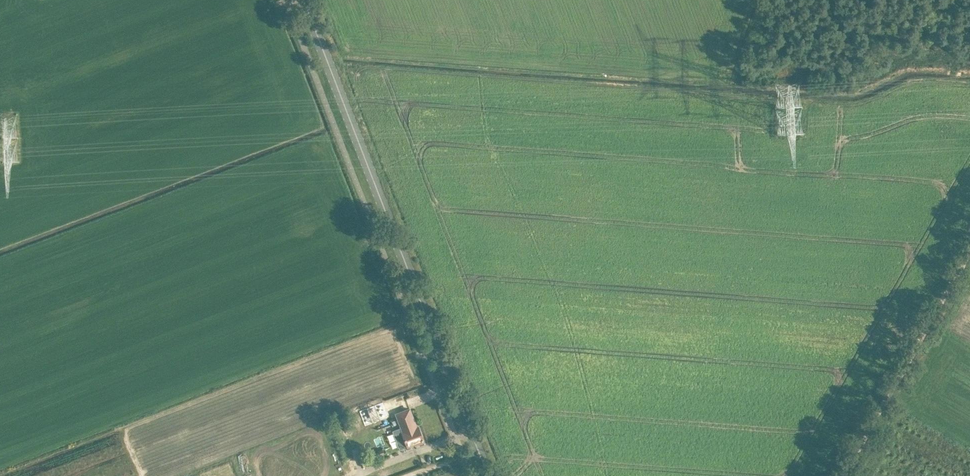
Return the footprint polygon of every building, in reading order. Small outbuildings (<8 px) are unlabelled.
[(353,430),(378,421),(372,406),(348,415),(353,430)] [(410,408),(396,413),(404,432),(402,433),(407,446),(423,440),(419,426),(417,427),(410,408)]
